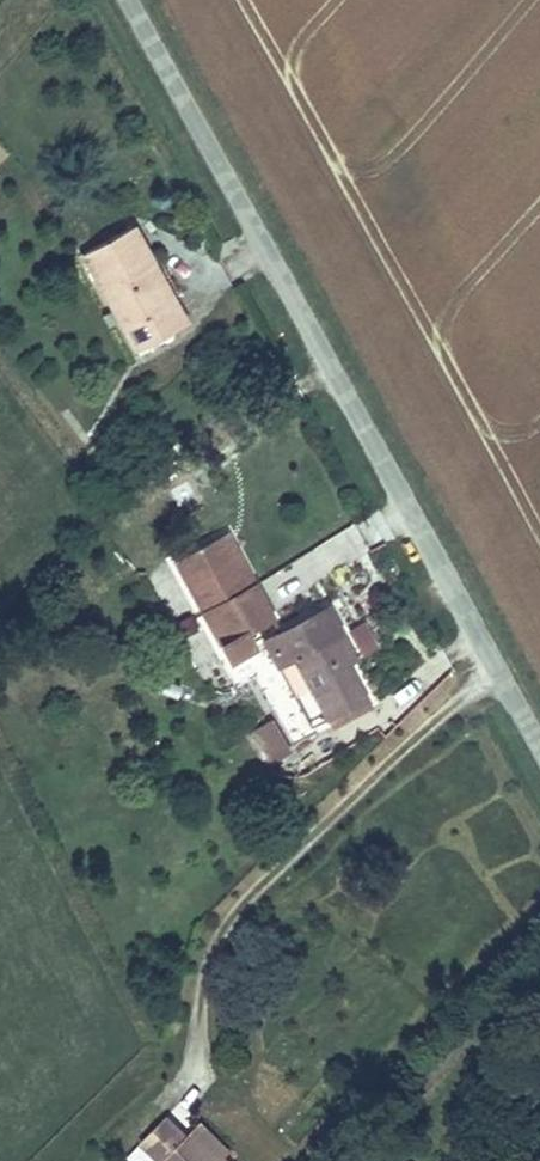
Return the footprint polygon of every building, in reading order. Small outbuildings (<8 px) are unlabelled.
[(162,301),(145,268),(154,263),(134,225),(79,255),(133,353),(187,323),(172,295),(162,301)] [(172,295),(154,263),(145,268),(162,301),(172,295)] [(214,534),(242,584),(247,581),(220,531),(214,534)] [(265,614),(247,581),(242,584),(214,534),(168,559),(223,659),(247,645),(239,629),(265,614)] [(348,675),(324,630),(333,626),(321,603),(257,637),(286,695),(304,687),(320,716),(358,693),(348,675)] [(357,670),(333,626),(324,630),(348,675),(357,670)] [(267,768),(293,752),(271,719),(245,735),(267,768)] [(215,1160),(187,1134),(181,1141),(160,1121),(137,1144),(153,1160),(215,1160)] [(222,1152),(195,1126),(187,1134),(215,1160),(222,1152)]
